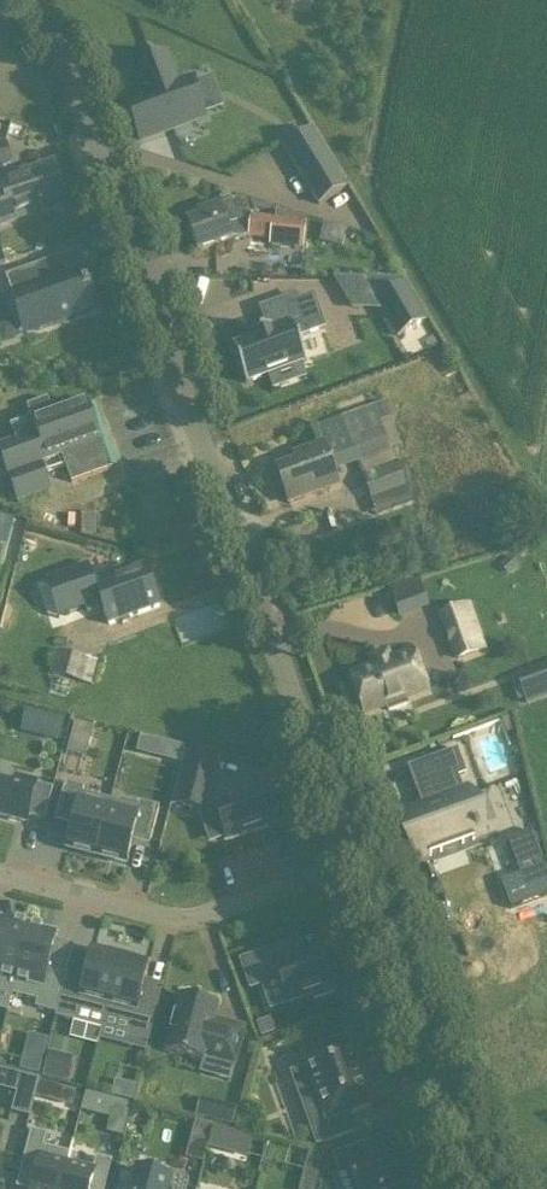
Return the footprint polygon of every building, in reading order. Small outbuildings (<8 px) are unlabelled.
[(190,82),(176,87),(165,56),(133,68),(145,99),(127,105),(140,141),(203,118),(190,82)] [(5,143),(0,144),(0,165),(11,161),(5,143)] [(320,148),(293,164),(318,205),(345,189),(320,148)] [(0,182),(0,189),(1,191),(0,192),(0,224),(11,221),(11,222),(66,204),(53,165),(0,182)] [(199,218),(187,222),(197,251),(230,239),(247,238),(271,240),(271,245),(303,248),(305,220),(275,210),(275,218),(250,216),(245,202),(235,200),(219,206),(197,213),(199,218)] [(44,263),(5,277),(12,296),(11,296),(18,316),(31,311),(38,330),(95,309),(81,271),(51,281),(44,263)] [(423,322),(398,281),(364,280),(398,337),(423,322)] [(298,302),(296,297),(260,309),(268,331),(254,336),(255,339),(232,347),(246,384),(305,362),(297,338),(324,329),(313,297),(298,302)] [(0,444),(0,458),(17,503),(48,492),(42,475),(64,467),(70,484),(90,477),(107,471),(109,470),(107,464),(100,442),(85,402),(76,405),(52,414),(47,399),(26,407),(30,418),(10,425),(15,440),(0,444)] [(384,406),(319,428),(333,469),(358,461),(372,501),(406,490),(393,451),(390,453),(381,424),(390,421),(384,406)] [(303,451),(306,459),(277,470),(289,504),(338,486),(323,444),(303,451)] [(83,535),(96,535),(96,514),(83,514),(83,535)] [(511,557),(502,566),(509,574),(519,565),(511,557)] [(88,565),(52,578),(66,615),(85,608),(88,615),(104,609),(110,625),(112,624),(159,607),(144,566),(95,584),(88,565)] [(402,585),(390,590),(399,618),(412,613),(402,585)] [(438,615),(455,662),(488,649),(471,603),(438,615)] [(60,649),(54,673),(95,682),(100,658),(60,649)] [(374,667),(369,669),(351,676),(364,714),(386,706),(388,711),(407,704),(405,699),(427,691),(413,653),(390,662),(387,654),(371,660),(374,667)] [(528,703),(546,696),(546,666),(518,677),(528,703)] [(60,742),(65,721),(47,716),(41,738),(60,742)] [(509,719),(501,722),(506,736),(514,733),(509,719)] [(73,731),(66,754),(83,759),(89,735),(73,731)] [(180,764),(184,749),(173,746),(169,761),(180,764)] [(457,750),(438,757),(438,758),(414,767),(428,805),(403,814),(419,858),(483,834),(467,791),(462,792),(456,777),(464,774),(456,752),(457,752),(457,750)] [(201,812),(214,760),(187,753),(173,804),(201,812)] [(24,822),(25,817),(44,822),(52,789),(0,776),(0,815),(24,822)] [(65,784),(56,817),(74,822),(67,848),(96,856),(110,801),(83,794),(84,789),(65,784)] [(266,787),(213,806),(226,842),(279,824),(277,820),(282,819),(276,801),(271,802),(266,787)] [(110,801),(96,856),(126,863),(132,837),(150,842),(159,808),(140,803),(138,808),(110,801)] [(502,882),(511,908),(546,894),(546,873),(536,845),(541,843),(538,835),(533,837),(532,832),(508,841),(520,875),(502,882)] [(11,994),(28,928),(25,927),(26,925),(15,922),(15,924),(0,921),(0,922),(0,992),(11,994)] [(28,928),(11,994),(37,1001),(36,1008),(56,1014),(66,975),(67,970),(53,966),(50,960),(55,941),(56,935),(42,931),(42,929),(32,926),(31,929),(28,928)] [(332,988),(337,986),(324,950),(292,961),(287,945),(241,962),(250,989),(278,979),(287,1004),(312,995),(314,1000),(334,993),(332,988)] [(66,975),(56,1014),(55,1017),(75,1022),(78,1010),(105,1017),(121,954),(108,951),(106,955),(92,952),(85,980),(66,975)] [(121,954),(105,1017),(131,1024),(128,1036),(148,1041),(159,999),(141,994),(148,966),(133,962),(135,958),(121,954)] [(245,1029),(220,1023),(214,1021),(218,1007),(180,997),(165,1053),(203,1063),(205,1058),(235,1066),(245,1029)] [(257,1025),(262,1038),(275,1034),(270,1021),(257,1025)] [(349,1115),(368,1108),(368,1109),(371,1108),(370,1105),(369,1106),(346,1042),(347,1042),(346,1039),(344,1040),(344,1041),(304,1055),(301,1056),(302,1058),(303,1058),(306,1068),(291,1074),(298,1094),(314,1089),(326,1122),(310,1127),(317,1145),(355,1132),(349,1115)] [(73,1057),(49,1051),(43,1077),(67,1083),(73,1057)] [(19,1069),(39,1074),(42,1063),(23,1057),(19,1069)] [(28,1118),(38,1080),(20,1075),(11,1113),(28,1118)] [(113,1096),(132,1101),(136,1086),(116,1081),(113,1096)] [(38,1082),(34,1096),(49,1100),(52,1086),(38,1082)] [(114,1100),(86,1093),(81,1111),(109,1118),(114,1100)] [(223,1106),(218,1122),(232,1126),(236,1109),(223,1106)] [(207,1137),(210,1126),(210,1125),(199,1122),(198,1122),(195,1134),(207,1137)] [(246,1157),(251,1137),(214,1127),(209,1147),(246,1157)] [(67,1164),(70,1154),(44,1147),(47,1135),(31,1130),(15,1188),(60,1188),(67,1164)] [(356,1188),(391,1188),(414,1181),(413,1177),(416,1176),(410,1160),(407,1161),(401,1146),(374,1155),(369,1142),(342,1152),(356,1188)] [(67,1164),(60,1188),(105,1188),(112,1162),(95,1158),(92,1170),(67,1164)] [(304,1171),(299,1188),(315,1188),(318,1175),(304,1171)] [(188,1181),(171,1176),(170,1182),(134,1173),(130,1188),(186,1188),(188,1181)]
